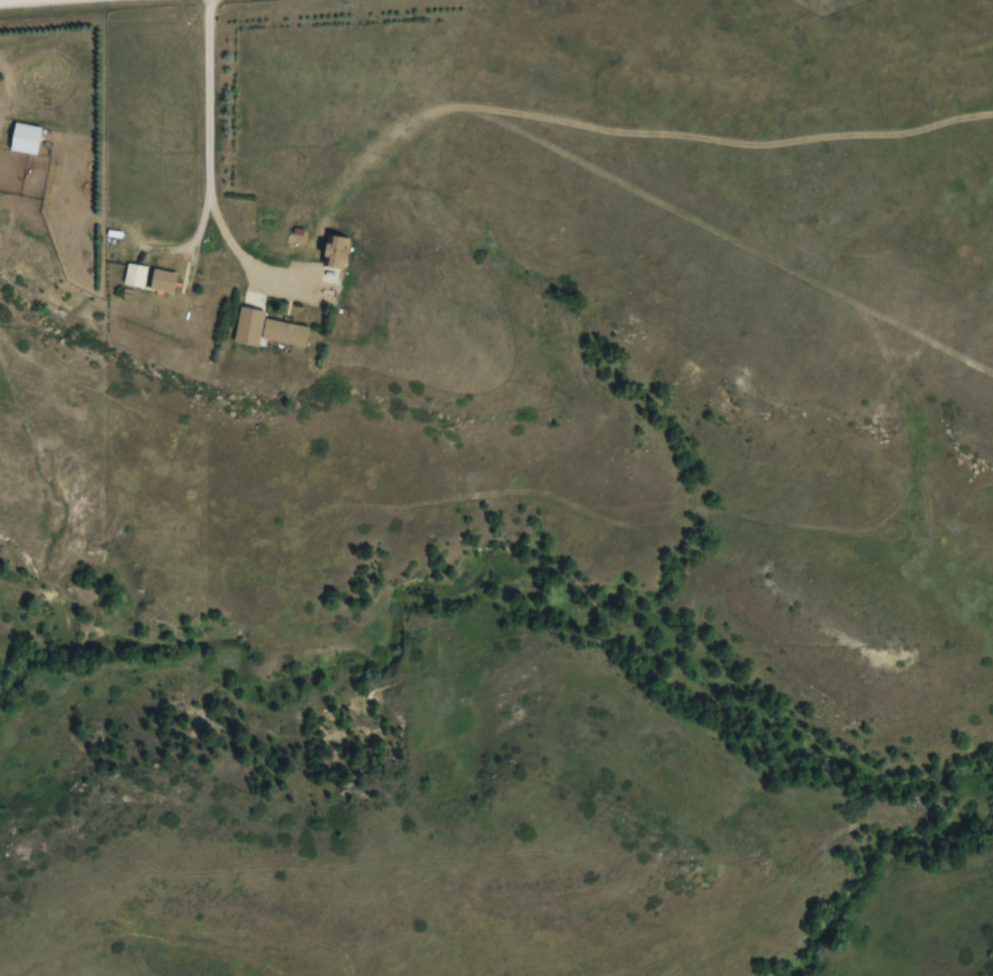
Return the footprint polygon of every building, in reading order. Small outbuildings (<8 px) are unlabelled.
[(345,267),(350,237),(327,233),(322,262),(345,267)] [(177,271),(127,265),(124,286),(175,292),(177,271)] [(241,305),(232,342),(257,347),(260,333),(303,343),(307,325),(266,315),(267,311),(241,305)] [(532,594),(532,585),(524,585),(524,594),(532,594)]
